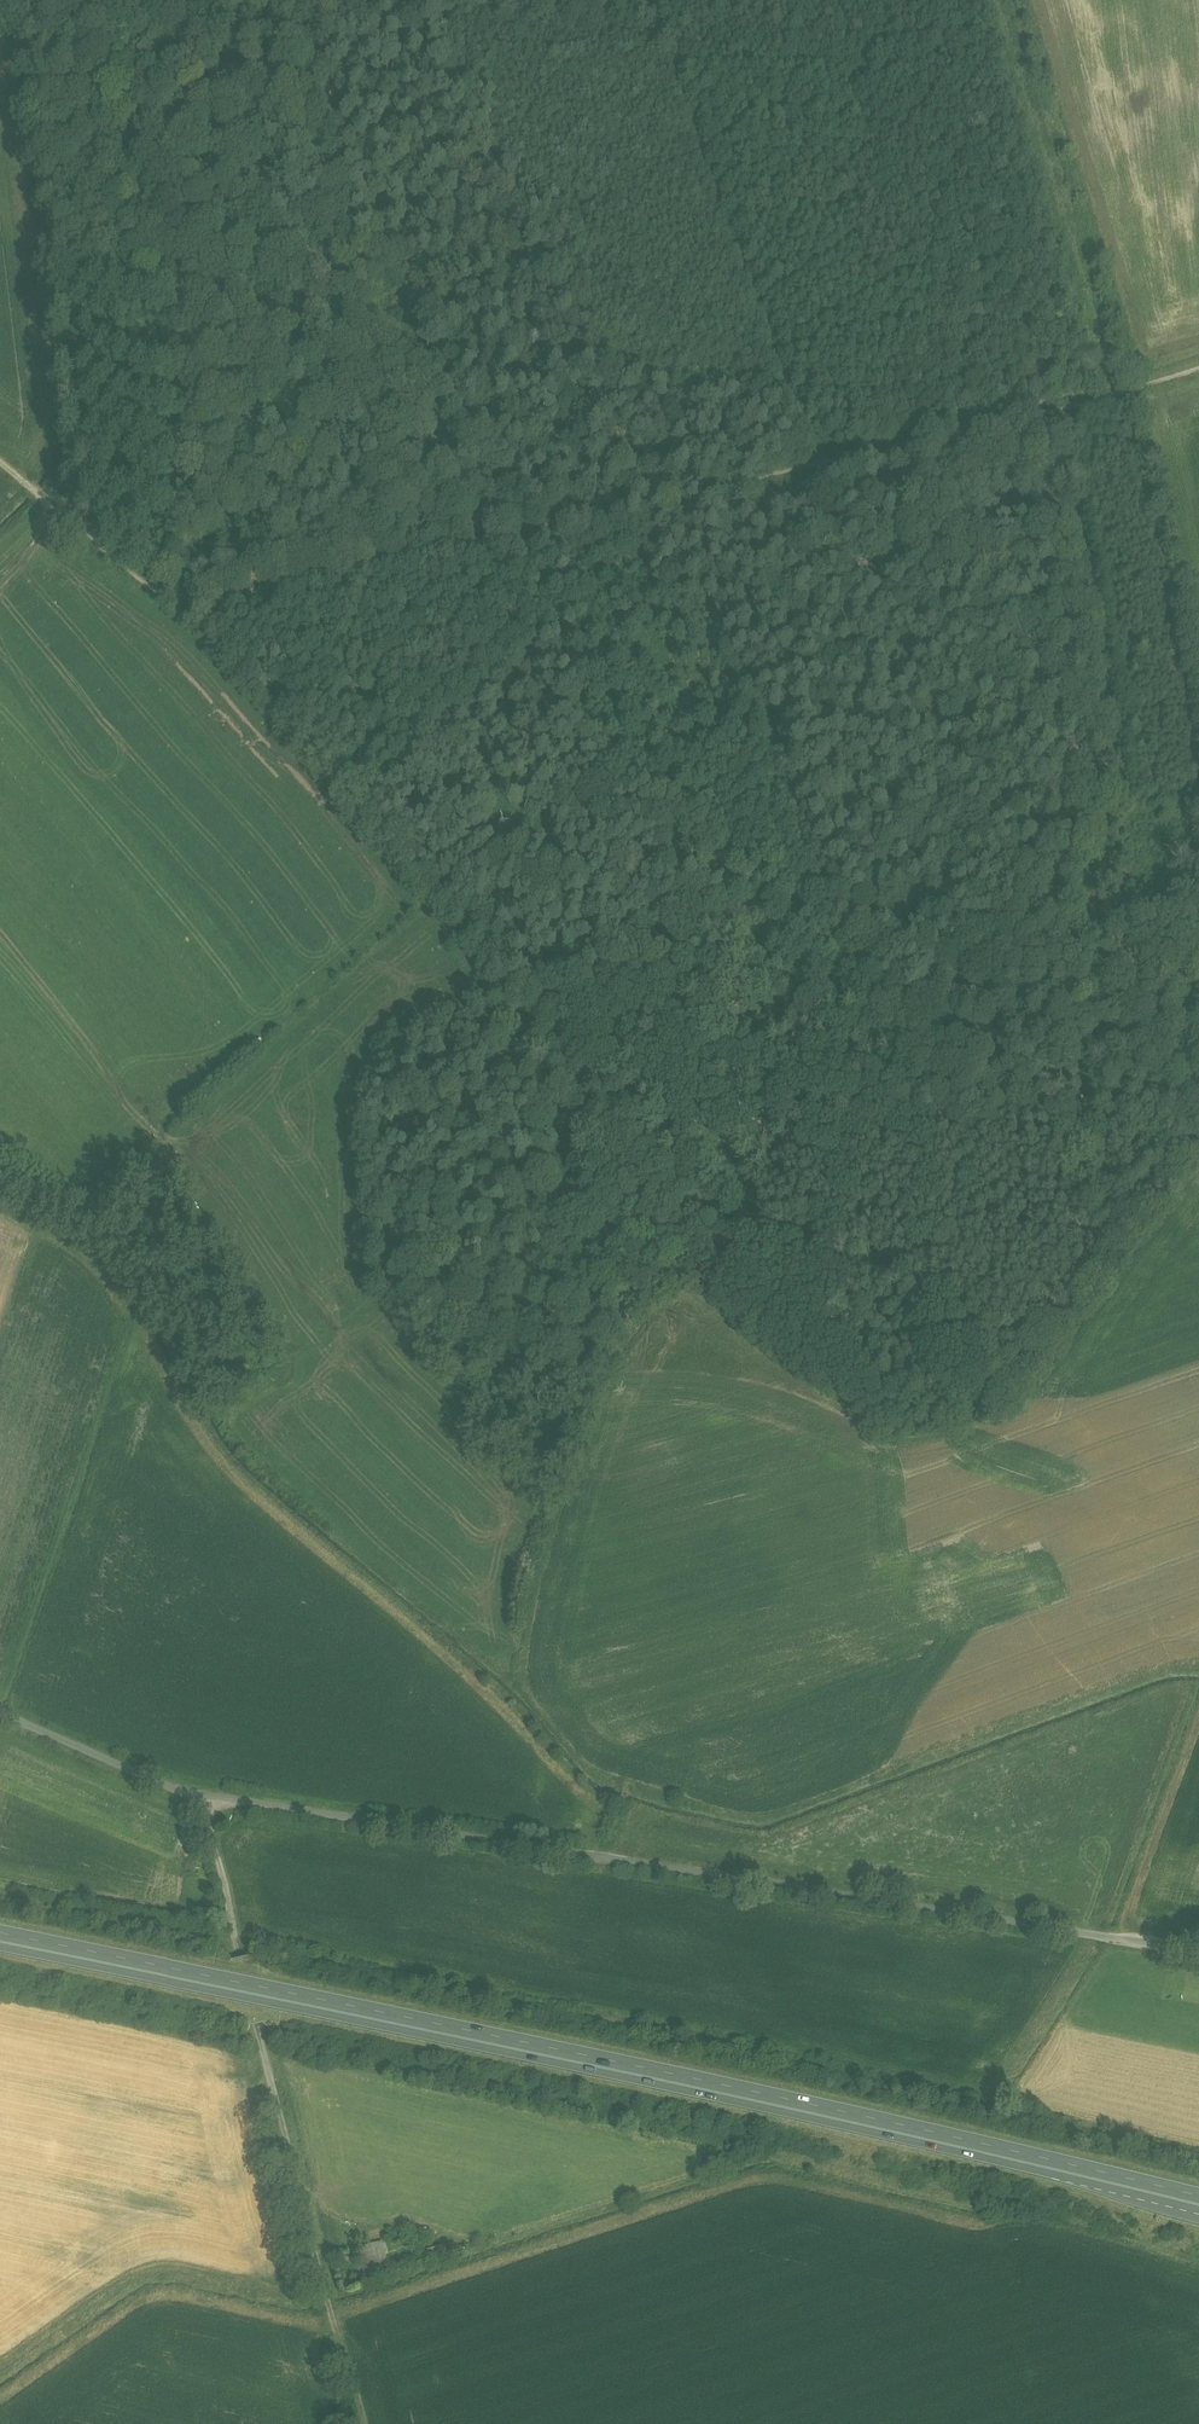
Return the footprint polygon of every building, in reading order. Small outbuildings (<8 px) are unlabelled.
[(358,2245),(362,2275),(387,2271),(383,2241),(358,2245)]
